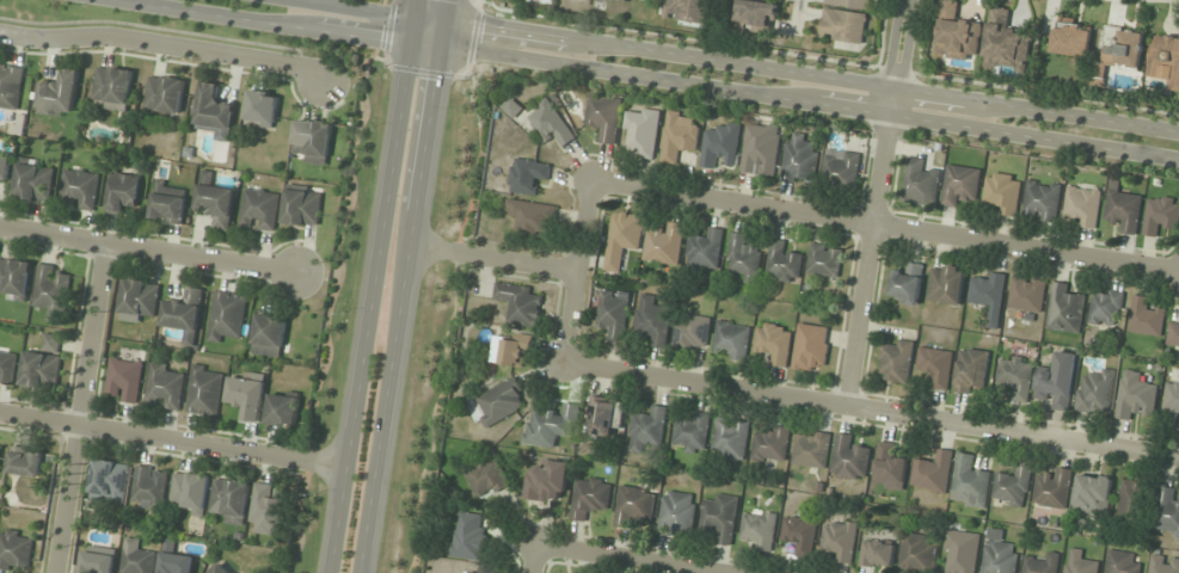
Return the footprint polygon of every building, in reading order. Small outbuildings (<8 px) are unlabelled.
[(706,25),(709,0),(666,0),(663,20),(706,25)] [(778,7),(748,0),(737,0),(732,23),(772,33),(778,7)] [(870,10),(871,0),(824,0),(824,6),(870,10)] [(978,61),(982,22),(958,20),(960,2),(943,0),(941,0),(935,57),(978,61)] [(1031,33),(1008,31),(1010,9),(990,7),(984,67),(1027,72),(1031,33)] [(820,39),(863,44),(867,14),(823,9),(820,39)] [(1051,55),(1088,59),(1091,27),(1055,23),(1051,55)] [(1139,69),(1144,32),(1106,27),(1102,62),(1094,61),(1091,86),(1104,88),(1107,65),(1139,69)] [(1168,80),(1167,91),(1178,92),(1178,39),(1152,35),(1147,77),(1168,80)] [(20,109),(20,66),(0,66),(0,109),(20,109)] [(93,100),(105,102),(104,109),(128,112),(133,71),(97,67),(93,100)] [(80,72),(62,68),(59,83),(42,80),(36,112),(71,118),(80,72)] [(185,80),(150,75),(144,109),(180,115),(185,80)] [(201,83),(195,128),(217,131),(216,140),(229,142),(234,105),(220,103),(222,86),(201,83)] [(277,93),(248,91),(246,125),(275,126),(277,93)] [(594,142),(616,145),(622,100),(588,96),(585,126),(595,128),(594,142)] [(501,109),(513,118),(521,109),(510,99),(501,109)] [(546,144),(555,136),(563,147),(575,138),(546,99),(525,115),(546,144)] [(659,111),(627,108),(624,142),(630,142),(628,155),(655,158),(659,111)] [(679,125),(680,113),(666,112),(660,162),(681,164),(682,151),(695,153),(699,128),(679,125)] [(327,166),(333,125),(297,119),(292,157),(303,158),(302,162),(327,166)] [(705,132),(701,166),(718,168),(718,167),(734,169),(740,125),(718,123),(717,133),(705,132)] [(740,173),(773,177),(780,128),(747,124),(740,173)] [(808,135),(790,132),(782,181),(812,186),(819,147),(806,145),(808,135)] [(829,154),(820,181),(851,191),(863,158),(844,151),(842,159),(829,154)] [(9,182),(12,154),(0,153),(0,181),(9,182)] [(925,160),(907,157),(900,200),(935,206),(940,172),(924,170),(925,160)] [(510,193),(535,196),(536,185),(547,186),(549,163),(513,160),(510,193)] [(14,197),(48,203),(53,168),(19,163),(14,197)] [(962,209),(963,198),(976,201),(981,170),(948,165),(941,205),(962,209)] [(93,211),(99,175),(64,169),(60,196),(73,199),(72,208),(93,211)] [(126,216),(128,206),(136,207),(141,177),(112,173),(107,213),(126,216)] [(1021,178),(988,173),(983,202),(996,204),(994,213),(1015,216),(1021,178)] [(1109,181),(1104,220),(1117,222),(1115,232),(1136,235),(1141,196),(1118,193),(1119,182),(1109,181)] [(181,225),(187,188),(155,183),(150,220),(181,225)] [(211,214),(209,230),(229,232),(235,187),(200,183),(197,212),(211,214)] [(1058,184),(1025,183),(1024,219),(1057,220),(1058,184)] [(1062,215),(1074,217),(1072,225),(1094,230),(1102,193),(1068,186),(1062,215)] [(322,192),(287,188),(282,223),(318,227),(322,192)] [(240,227),(275,231),(279,193),(244,189),(240,227)] [(1146,198),(1144,236),(1157,237),(1157,228),(1178,229),(1178,200),(1146,198)] [(540,230),(552,232),(556,207),(509,200),(507,215),(518,216),(515,234),(539,238),(540,230)] [(626,249),(639,251),(644,216),(612,212),(606,258),(624,261),(626,249)] [(679,266),(685,225),(666,222),(664,231),(649,229),(644,261),(679,266)] [(708,238),(688,237),(686,268),(719,269),(721,230),(708,229),(708,238)] [(751,246),(752,236),(731,234),(727,269),(739,270),(738,282),(757,284),(761,247),(751,246)] [(765,278),(799,283),(803,256),(783,253),(784,242),(771,240),(765,278)] [(838,279),(842,248),(810,245),(807,275),(838,279)] [(0,259),(0,298),(27,301),(32,263),(0,259)] [(893,271),(890,301),(919,304),(923,265),(908,263),(907,273),(893,271)] [(926,300),(959,306),(966,271),(933,264),(926,300)] [(43,321),(63,324),(71,271),(38,266),(32,307),(45,309),(43,321)] [(987,328),(998,329),(1005,276),(972,272),(968,303),(990,306),(987,328)] [(1044,281),(1012,278),(1009,309),(1042,312),(1044,281)] [(154,318),(160,285),(126,279),(120,312),(154,318)] [(538,329),(542,298),(531,296),(532,288),(495,283),(493,300),(509,303),(506,325),(538,329)] [(1045,330),(1079,335),(1084,298),(1070,296),(1072,286),(1053,283),(1045,330)] [(203,290),(183,287),(182,299),(166,297),(162,329),(185,332),(184,346),(195,348),(203,290)] [(1123,293),(1092,289),(1088,325),(1118,329),(1123,293)] [(208,342),(228,344),(229,335),(243,337),(247,295),(214,292),(208,342)] [(597,327),(609,328),(607,340),(624,342),(629,297),(601,294),(597,327)] [(665,349),(672,309),(656,306),(658,297),(640,294),(634,333),(654,336),(652,347),(665,349)] [(1153,299),(1132,296),(1129,333),(1162,336),(1164,311),(1152,310),(1153,299)] [(252,354),(281,358),(287,319),(257,314),(252,354)] [(675,349),(708,349),(708,317),(675,317),(675,349)] [(749,326),(716,323),(714,357),(746,359),(749,326)] [(792,329),(758,323),(753,350),(769,353),(767,364),(785,367),(792,329)] [(792,369),(823,373),(829,328),(799,324),(792,369)] [(1170,324),(1166,348),(1178,350),(1178,325),(1170,324)] [(20,386),(55,391),(62,336),(44,334),(41,354),(25,351),(20,386)] [(502,336),(500,366),(523,367),(523,354),(531,355),(532,338),(502,336)] [(913,343),(882,339),(877,380),(907,384),(913,343)] [(952,353),(920,347),(916,372),(935,375),(933,389),(946,391),(952,353)] [(954,393),(970,395),(972,387),(984,389),(989,353),(960,348),(954,393)] [(15,354),(0,353),(0,384),(13,385),(15,354)] [(117,402),(137,405),(144,358),(110,353),(105,391),(118,393),(117,402)] [(996,386),(1014,388),(1012,401),(1028,403),(1034,363),(1000,358),(996,386)] [(1072,364),(1043,361),(1039,395),(1051,396),(1049,408),(1066,410),(1072,364)] [(145,407),(181,409),(184,376),(172,375),(173,365),(148,363),(145,407)] [(224,369),(192,365),(186,413),(218,417),(224,369)] [(1079,377),(1075,411),(1109,415),(1115,370),(1091,367),(1090,378),(1079,377)] [(1159,387),(1143,384),(1145,374),(1123,370),(1115,418),(1133,421),(1135,413),(1153,416),(1159,387)] [(1178,385),(1178,382),(1178,371),(1174,370),(1173,383),(1167,382),(1163,412),(1178,414),(1178,385)] [(227,404),(240,406),(239,420),(260,422),(266,375),(243,373),(242,378),(231,377),(227,404)] [(473,397),(486,427),(528,408),(515,378),(473,397)] [(299,398),(270,395),(267,424),(296,427),(299,398)] [(588,437),(611,440),(613,424),(618,424),(621,401),(593,397),(588,437)] [(579,405),(564,404),(563,413),(527,410),(525,445),(556,447),(557,436),(577,437),(579,405)] [(632,414),(627,452),(648,455),(650,445),(661,447),(666,408),(648,405),(646,416),(632,414)] [(707,414),(690,414),(690,421),(674,421),(674,452),(707,452),(707,414)] [(744,463),(749,424),(716,420),(711,459),(744,463)] [(755,435),(752,459),(785,463),(789,428),(767,426),(766,436),(755,435)] [(825,470),(830,435),(798,430),(792,465),(825,470)] [(837,435),(831,477),(864,482),(869,449),(855,447),(856,438),(837,435)] [(904,486),(907,459),(896,457),(897,445),(878,442),(874,482),(904,486)] [(8,475),(41,477),(42,451),(10,449),(8,475)] [(916,458),(911,488),(945,494),(952,452),(938,450),(936,462),(916,458)] [(990,472),(972,470),(974,456),(957,453),(952,492),(975,495),(974,506),(986,508),(990,472)] [(466,467),(473,497),(506,489),(499,459),(466,467)] [(125,505),(130,465),(94,460),(89,500),(125,505)] [(570,463),(543,460),(542,470),(530,468),(526,497),(564,503),(570,463)] [(1022,508),(1032,465),(1019,462),(1016,476),(998,471),(991,501),(1022,508)] [(169,473),(138,466),(130,505),(161,511),(169,473)] [(1071,471),(1052,468),(1051,478),(1037,476),(1033,509),(1065,514),(1071,471)] [(210,476),(174,472),(171,506),(206,511),(210,476)] [(1111,479),(1078,474),(1073,512),(1106,517),(1111,479)] [(611,481),(576,477),(570,519),(590,522),(591,511),(607,513),(611,481)] [(244,525),(250,483),(216,478),(211,512),(222,513),(221,522),(244,525)] [(1144,483),(1121,480),(1117,521),(1140,524),(1144,483)] [(279,536),(286,499),(273,497),(275,487),(257,483),(248,530),(279,536)] [(632,528),(633,517),(651,520),(655,492),(621,486),(615,525),(632,528)] [(1157,487),(1153,535),(1178,536),(1178,499),(1178,489),(1157,487)] [(658,534),(691,538),(697,495),(663,491),(658,534)] [(740,498),(717,494),(715,505),(704,503),(699,529),(714,532),(712,542),(731,546),(740,498)] [(776,516),(744,511),(740,537),(750,539),(749,549),(770,552),(776,516)] [(451,558),(481,561),(486,516),(456,512),(451,558)] [(815,521),(784,518),(782,543),(795,544),(794,557),(812,558),(815,521)] [(852,562),(856,524),(825,521),(821,559),(852,562)] [(1019,546),(1003,543),(1005,530),(987,528),(981,572),(1016,572),(1019,546)] [(27,572),(33,535),(0,530),(0,569),(27,572)] [(981,535),(950,530),(944,572),(975,572),(981,535)] [(902,534),(900,572),(935,572),(937,537),(902,534)] [(139,551),(141,540),(125,538),(121,572),(152,572),(155,553),(139,551)] [(895,544),(862,541),(860,566),(893,569),(895,544)] [(1087,563),(1088,552),(1068,549),(1065,572),(1098,572),(1099,565),(1087,563)] [(114,550),(82,550),(82,572),(114,572),(114,550)] [(1140,556),(1108,552),(1105,572),(1138,572),(1140,556)] [(194,558),(162,553),(159,572),(192,572),(194,558)] [(1059,555),(1047,553),(1046,561),(1025,558),(1022,572),(1056,572),(1059,555)] [(1152,555),(1149,572),(1178,572),(1178,559),(1152,555)] [(221,564),(212,572),(230,572),(221,564)]
